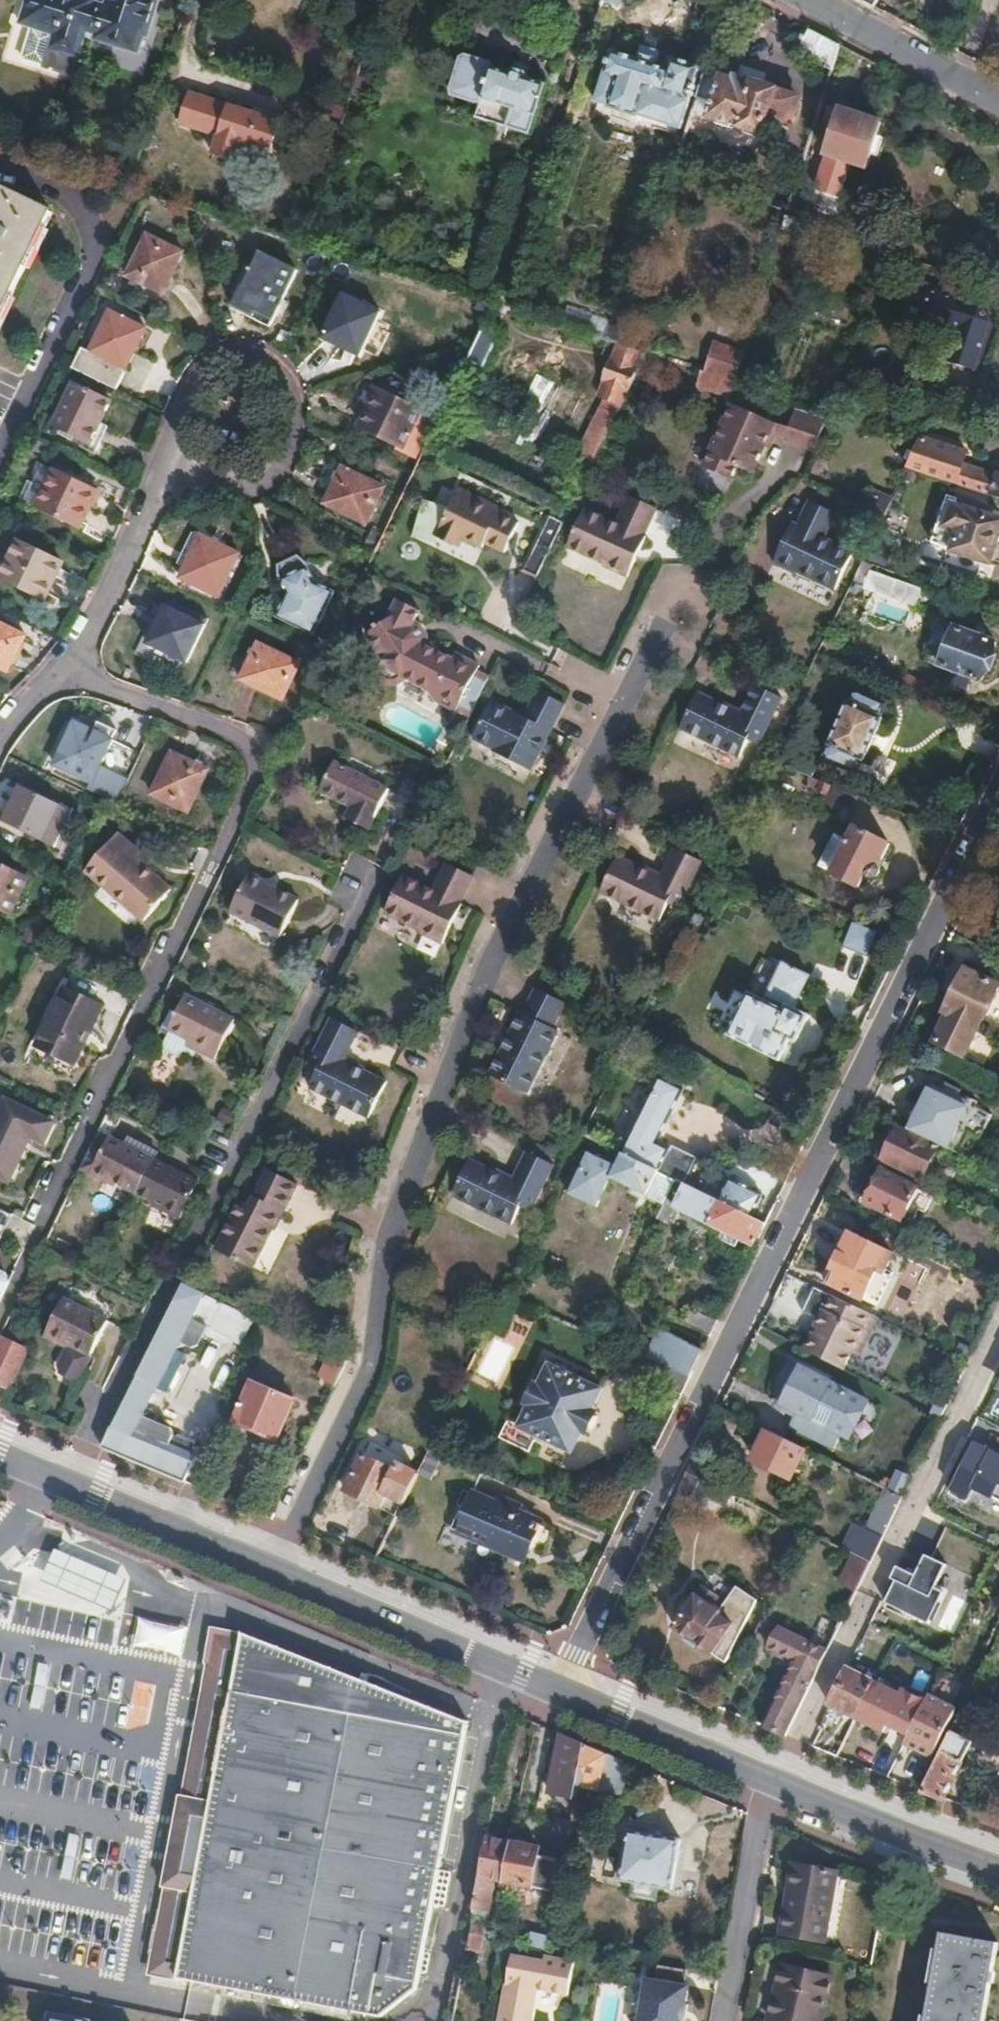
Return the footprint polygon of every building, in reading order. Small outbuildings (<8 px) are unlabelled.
[(157,0),(107,0),(105,5),(91,0),(27,0),(20,21),(55,32),(46,63),(72,71),(86,27),(97,30),(96,35),(137,48),(143,31),(147,33),(157,0)] [(835,70),(843,45),(810,29),(802,47),(830,61),(828,66),(835,70)] [(702,66),(673,57),(670,68),(657,64),(661,50),(643,45),(640,57),(614,49),(600,95),(613,99),(610,107),(640,116),(645,100),(657,104),(658,103),(687,112),(702,66)] [(539,69),(465,46),(451,88),(479,97),(474,111),(522,126),(539,69)] [(794,112),(800,93),(756,79),(754,81),(738,75),(735,79),(724,75),(725,72),(710,67),(703,88),(701,94),(714,99),(710,113),(763,131),(770,112),(784,116),(784,117),(785,120),(788,123),(791,124),(795,123),(797,121),(798,117),(797,114),(794,112)] [(273,150),(283,119),(189,91),(180,122),(220,134),(214,153),(237,160),(243,142),(273,150)] [(870,162),(883,121),(843,107),(842,110),(832,107),(827,121),(835,124),(831,135),(834,138),(818,187),(841,195),(852,156),(870,162)] [(52,212),(0,187),(0,318),(52,212)] [(798,233),(802,220),(787,214),(784,222),(783,227),(798,233)] [(149,233),(128,276),(163,293),(184,251),(149,233)] [(254,266),(234,307),(269,325),(289,283),(254,266)] [(978,306),(980,301),(935,285),(935,287),(911,279),(900,310),(922,318),(924,316),(952,326),(941,359),(971,369),(987,320),(984,309),(982,307),(978,306)] [(342,293),(322,335),(359,353),(379,311),(342,293)] [(546,342),(553,323),(506,308),(501,324),(500,327),(544,342),(546,342)] [(83,348),(74,368),(118,389),(146,329),(110,311),(91,352),(83,348)] [(471,349),(466,357),(486,366),(501,332),(482,325),(471,349)] [(620,405),(644,352),(618,344),(613,357),(610,356),(602,379),(603,381),(598,395),(620,405)] [(733,379),(743,350),(722,344),(714,373),(733,379)] [(537,373),(525,400),(546,409),(558,382),(537,373)] [(75,384),(55,424),(91,443),(111,402),(75,384)] [(394,447),(418,459),(422,452),(436,421),(418,412),(420,408),(384,392),(366,428),(396,442),(394,447)] [(620,405),(598,395),(575,451),(592,462),(620,405)] [(752,473),(769,430),(772,422),(725,405),(701,469),(732,481),(737,468),(752,473)] [(790,409),(785,427),(783,435),(782,439),(811,449),(822,419),(790,409)] [(772,422),(769,430),(783,435),(785,427),(772,422)] [(969,453),(919,438),(906,467),(996,495),(998,496),(998,473),(997,475),(964,465),(969,453)] [(347,468),(328,505),(365,522),(382,485),(347,468)] [(55,470),(37,505),(80,526),(98,491),(55,470)] [(459,487),(456,492),(498,512),(500,506),(459,487)] [(498,512),(456,492),(434,537),(457,548),(461,538),(481,547),(484,541),(504,551),(517,523),(498,512)] [(577,527),(614,545),(632,552),(635,547),(640,549),(646,537),(641,535),(654,509),(628,496),(615,522),(586,509),(577,527)] [(929,558),(949,564),(953,552),(963,522),(956,520),(961,500),(950,496),(945,508),(940,509),(938,515),(941,520),(929,558)] [(788,548),(782,545),(774,564),(797,575),(800,572),(832,588),(852,551),(823,538),(834,510),(809,498),(796,524),(793,523),(788,534),(794,537),(788,548)] [(984,562),(992,564),(998,542),(998,519),(986,514),(986,507),(961,500),(956,520),(963,522),(953,552),(984,562)] [(564,520),(550,514),(521,571),(537,579),(548,557),(563,526),(564,520)] [(566,550),(603,567),(604,565),(614,545),(577,527),(566,550)] [(200,533),(180,574),(219,593),(238,552),(200,533)] [(788,534),(782,545),(788,548),(794,537),(788,534)] [(20,543),(2,578),(45,599),(61,564),(20,543)] [(614,545),(604,565),(627,575),(635,560),(630,557),(632,552),(614,545)] [(953,552),(949,564),(979,575),(984,562),(953,552)] [(313,581),(303,561),(296,555),(278,564),(279,573),(288,590),(277,614),(313,631),(332,591),(313,581)] [(849,582),(865,588),(872,572),(875,565),(861,559),(849,582)] [(872,572),(865,588),(895,599),(913,604),(919,589),(872,572)] [(169,600),(148,642),(186,660),(206,619),(169,600)] [(405,680),(427,692),(434,685),(456,695),(450,708),(469,717),(487,679),(469,670),(471,664),(448,652),(446,657),(423,646),(417,643),(408,629),(411,624),(416,613),(394,602),(384,622),(361,636),(377,657),(373,666),(375,680),(384,689),(395,689),(405,680)] [(10,671),(26,635),(0,622),(0,666),(10,671)] [(419,628),(411,624),(408,629),(417,643),(423,646),(426,639),(419,628)] [(954,628),(940,666),(982,679),(996,643),(954,628)] [(255,643),(238,681),(279,701),(298,663),(255,643)] [(693,674),(718,684),(726,664),(702,654),(693,674)] [(908,677),(905,685),(924,692),(927,684),(908,677)] [(700,692),(683,727),(741,756),(750,737),(759,742),(781,697),(755,684),(743,709),(723,699),(721,703),(700,692)] [(434,685),(427,692),(430,701),(449,710),(450,708),(456,695),(434,685)] [(472,738),(510,759),(516,746),(542,693),(534,689),(522,714),(490,700),(472,738)] [(848,703),(830,745),(824,758),(857,773),(863,758),(881,716),(879,715),(885,701),(856,690),(850,703),(848,703)] [(516,746),(510,759),(530,769),(539,750),(535,747),(539,739),(544,741),(563,703),(542,693),(516,746)] [(54,711),(33,752),(75,773),(94,731),(54,711)] [(535,747),(539,750),(544,741),(539,739),(535,747)] [(788,767),(810,776),(812,776),(818,760),(794,751),(788,767)] [(170,753),(150,795),(186,812),(206,771),(170,753)] [(321,789),(343,800),(357,770),(336,760),(321,789)] [(357,770),(343,800),(352,805),(348,814),(370,825),(389,786),(357,770)] [(812,776),(810,776),(804,789),(814,793),(816,789),(821,780),(812,776)] [(821,780),(816,789),(826,793),(835,796),(840,787),(821,780)] [(19,782),(0,818),(42,840),(59,803),(19,782)] [(835,796),(826,793),(819,805),(846,818),(857,794),(840,787),(835,796)] [(850,835),(832,872),(858,886),(865,872),(873,877),(876,876),(879,872),(880,868),(876,866),(888,843),(855,825),(850,835)] [(817,865),(832,872),(850,835),(836,828),(817,865)] [(115,836),(83,873),(140,924),(167,892),(132,861),(135,855),(115,836)] [(622,852),(605,887),(662,917),(672,899),(682,903),(703,857),(678,844),(664,870),(643,859),(641,863),(622,852)] [(442,942),(450,926),(445,923),(451,912),(455,915),(462,904),(459,902),(472,876),(445,863),(432,889),(404,875),(384,912),(418,928),(418,931),(442,942)] [(6,912),(24,876),(0,864),(0,909),(6,912)] [(230,908),(276,931),(294,894),(248,871),(230,908)] [(294,894),(276,931),(283,934),(301,899),(294,894)] [(445,923),(450,926),(455,915),(451,912),(445,923)] [(878,929),(852,919),(842,945),(868,954),(878,929)] [(749,990),(727,1032),(778,1057),(789,1036),(795,1039),(808,1013),(792,1004),(808,973),(782,960),(763,997),(749,990)] [(948,1011),(934,1039),(961,1052),(976,1025),(978,1025),(996,987),(963,971),(944,1008),(948,1011)] [(522,1010),(491,1073),(528,1091),(560,1029),(552,1025),(564,1000),(538,986),(525,1011),(522,1010)] [(169,1027),(188,1036),(199,1041),(196,1048),(216,1059),(236,1020),(177,989),(160,1023),(169,1027)] [(63,990),(35,1047),(72,1065),(100,1008),(63,990)] [(332,1016),(310,1063),(320,1069),(311,1085),(369,1115),(388,1079),(365,1067),(366,1065),(347,1056),(360,1030),(332,1016)] [(199,1041),(188,1036),(169,1027),(162,1043),(183,1052),(185,1046),(194,1050),(196,1048),(199,1041)] [(624,1153),(665,1173),(675,1178),(687,1183),(700,1156),(674,1143),(670,1148),(656,1142),(681,1090),(658,1080),(633,1132),(624,1153)] [(933,1081),(915,1117),(917,1120),(951,1137),(959,1121),(970,1099),(933,1081)] [(0,1105),(0,1179),(8,1182),(29,1140),(42,1146),(53,1124),(3,1098),(0,1105)] [(970,1099),(959,1121),(980,1131),(990,1109),(970,1099)] [(939,1144),(894,1122),(884,1141),(888,1144),(884,1153),(898,1160),(895,1166),(921,1179),(939,1144)] [(117,1180),(137,1191),(153,1159),(108,1136),(90,1174),(107,1183),(111,1177),(117,1180)] [(612,1147),(605,1160),(601,1170),(599,1176),(600,1181),(604,1186),(605,1187),(611,1176),(646,1194),(649,1190),(654,1193),(665,1173),(624,1153),(612,1147)] [(470,1157),(453,1192),(510,1222),(519,1204),(528,1208),(553,1162),(526,1149),(513,1175),(493,1164),(491,1168),(470,1157)] [(601,1170),(605,1160),(589,1152),(572,1187),(561,1209),(587,1223),(605,1187),(604,1186),(600,1181),(599,1176),(601,1170)] [(196,1180),(153,1159),(138,1191),(156,1199),(164,1203),(161,1209),(177,1218),(196,1180)] [(881,1169),(864,1202),(900,1220),(908,1204),(925,1212),(932,1198),(917,1189),(918,1187),(881,1169)] [(239,1203),(214,1252),(251,1271),(273,1228),(270,1227),(277,1213),(283,1214),(296,1186),(267,1171),(249,1207),(239,1203)] [(665,1173),(654,1193),(665,1199),(675,1178),(665,1173)] [(694,1187),(719,1199),(724,1189),(699,1176),(694,1187)] [(111,1177),(107,1183),(113,1186),(117,1180),(111,1177)] [(687,1183),(675,1178),(665,1199),(656,1217),(666,1222),(674,1207),(722,1230),(753,1246),(765,1222),(750,1214),(719,1199),(694,1187),(687,1183)] [(719,1199),(750,1214),(760,1193),(730,1178),(724,1189),(719,1199)] [(164,1203),(156,1199),(153,1206),(161,1209),(164,1203)] [(0,1209),(0,1236),(2,1232),(8,1235),(16,1217),(0,1209)] [(850,1233),(826,1279),(861,1297),(876,1269),(882,1272),(891,1254),(850,1233)] [(2,1291),(9,1277),(6,1271),(0,1268),(0,1290),(2,1291)] [(114,1421),(101,1447),(154,1469),(183,1481),(195,1457),(170,1444),(149,1436),(156,1421),(142,1413),(159,1383),(180,1341),(192,1319),(210,1327),(242,1342),(253,1319),(183,1286),(162,1326),(144,1363),(114,1421)] [(498,1303),(507,1307),(513,1297),(503,1292),(498,1303)] [(862,1356),(881,1318),(836,1296),(823,1322),(828,1324),(822,1335),(818,1333),(810,1350),(847,1369),(856,1352),(862,1356)] [(43,1334),(59,1342),(63,1336),(72,1341),(69,1347),(61,1362),(63,1370),(74,1375),(81,1372),(92,1351),(107,1321),(61,1297),(43,1334)] [(513,1297),(507,1307),(519,1312),(524,1302),(513,1297)] [(686,1319),(712,1332),(717,1320),(692,1307),(686,1319)] [(192,1319),(180,1341),(194,1346),(200,1343),(210,1327),(192,1319)] [(647,1356),(690,1375),(702,1350),(660,1329),(647,1356)] [(63,1336),(59,1342),(69,1347),(72,1341),(63,1336)] [(8,1390),(27,1351),(0,1338),(0,1386),(8,1390)] [(315,1380),(328,1356),(322,1353),(310,1378),(315,1380)] [(315,1380),(331,1388),(342,1364),(328,1356),(315,1380)] [(638,1375),(681,1393),(690,1375),(647,1356),(638,1375)] [(520,1427),(537,1435),(571,1452),(600,1390),(550,1365),(540,1387),(537,1386),(527,1405),(530,1407),(520,1427)] [(838,1411),(848,1390),(799,1366),(781,1401),(797,1409),(823,1422),(830,1408),(838,1411)] [(294,1403),(252,1383),(236,1419),(236,1424),(236,1428),(237,1431),(246,1434),(248,1434),(251,1433),(253,1430),(276,1440),(294,1403)] [(867,1400),(848,1390),(838,1411),(830,1408),(823,1422),(797,1409),(790,1423),(836,1446),(843,1433),(849,1436),(867,1400)] [(537,1435),(520,1427),(506,1419),(499,1433),(530,1448),(537,1435)] [(149,1436),(170,1444),(173,1435),(169,1427),(156,1421),(149,1436)] [(803,1448),(769,1431),(746,1476),(781,1494),(803,1448)] [(395,1514),(396,1513),(416,1471),(396,1462),(399,1455),(368,1441),(344,1490),(395,1514)] [(977,1442),(953,1492),(974,1502),(980,1490),(998,1499),(998,1453),(977,1442)] [(889,1490),(902,1496),(911,1478),(897,1472),(889,1490)] [(470,1494),(459,1519),(484,1530),(481,1540),(517,1556),(521,1546),(526,1548),(538,1523),(515,1513),(519,1502),(493,1490),(487,1501),(470,1494)] [(869,1560),(902,1496),(889,1490),(857,1553),(869,1560)] [(484,1530),(459,1519),(454,1529),(481,1540),(484,1530)] [(521,1546),(517,1556),(522,1558),(526,1548),(521,1546)] [(132,1576),(62,1548),(50,1577),(120,1605),(132,1576)] [(869,1560),(857,1553),(851,1550),(843,1566),(838,1578),(856,1587),(869,1560)] [(945,1566),(927,1557),(918,1576),(901,1568),(895,1580),(899,1582),(888,1604),(931,1625),(946,1594),(934,1589),(945,1566)] [(869,1560),(856,1587),(845,1610),(856,1615),(871,1585),(877,1586),(885,1569),(869,1560)] [(716,1595),(703,1585),(697,1594),(694,1595),(674,1625),(723,1661),(755,1599),(735,1585),(720,1608),(712,1602),(716,1595)] [(138,1620),(135,1648),(185,1655),(189,1627),(138,1620)] [(774,1704),(763,1725),(785,1734),(825,1650),(777,1626),(767,1647),(791,1660),(772,1701),(774,1704)] [(233,1692),(466,1735),(468,1719),(244,1631),(234,1683),(233,1692)] [(827,1704),(854,1717),(871,1682),(844,1669),(827,1704)] [(192,1794),(211,1689),(233,1692),(234,1683),(205,1678),(199,1677),(145,1972),(152,1973),(160,1974),(176,1885),(166,1883),(182,1792),(192,1794)] [(133,1681),(125,1726),(147,1730),(155,1685),(133,1681)] [(871,1682),(854,1717),(881,1730),(898,1696),(871,1682)] [(160,1974),(385,2016),(418,1993),(466,1735),(233,1692),(211,1689),(192,1794),(182,1792),(166,1883),(176,1885),(160,1974)] [(905,1737),(901,1744),(929,1758),(954,1708),(926,1694),(916,1716),(905,1737)] [(905,1737),(916,1716),(902,1709),(892,1730),(905,1737)] [(957,1718),(921,1789),(943,1797),(971,1740),(959,1734),(965,1723),(957,1718)] [(585,1743),(562,1733),(552,1791),(575,1796),(578,1783),(585,1743)] [(585,1743),(578,1783),(599,1787),(606,1752),(585,1743)] [(627,1832),(618,1878),(670,1888),(679,1842),(627,1832)] [(489,1836),(475,1906),(489,1908),(495,1878),(505,1880),(513,1842),(489,1836)] [(513,1842),(505,1880),(509,1880),(551,1888),(556,1857),(540,1854),(540,1847),(513,1842)] [(793,1860),(780,1929),(822,1937),(835,1868),(793,1860)] [(472,1932),(483,1934),(486,1922),(474,1919),(472,1932)] [(926,2020),(983,2020),(997,1942),(943,1930),(926,2020)] [(472,1932),(469,1948),(480,1950),(483,1934),(472,1932)] [(534,1932),(532,1945),(547,1948),(549,1935),(534,1932)] [(513,1954),(499,2020),(531,2020),(533,2006),(530,2006),(534,1988),(569,1995),(575,1962),(546,1956),(545,1961),(513,1954)] [(658,1962),(655,1978),(646,1976),(643,1994),(640,2014),(639,2020),(682,2020),(689,1984),(685,1983),(687,1967),(658,1962)] [(772,2014),(806,2020),(820,2020),(832,1972),(783,1962),(772,2014)] [(636,2013),(640,2014),(643,1994),(639,1994),(635,1996),(633,1999),(632,2003),(632,2006),(633,2010),(636,2013)]
